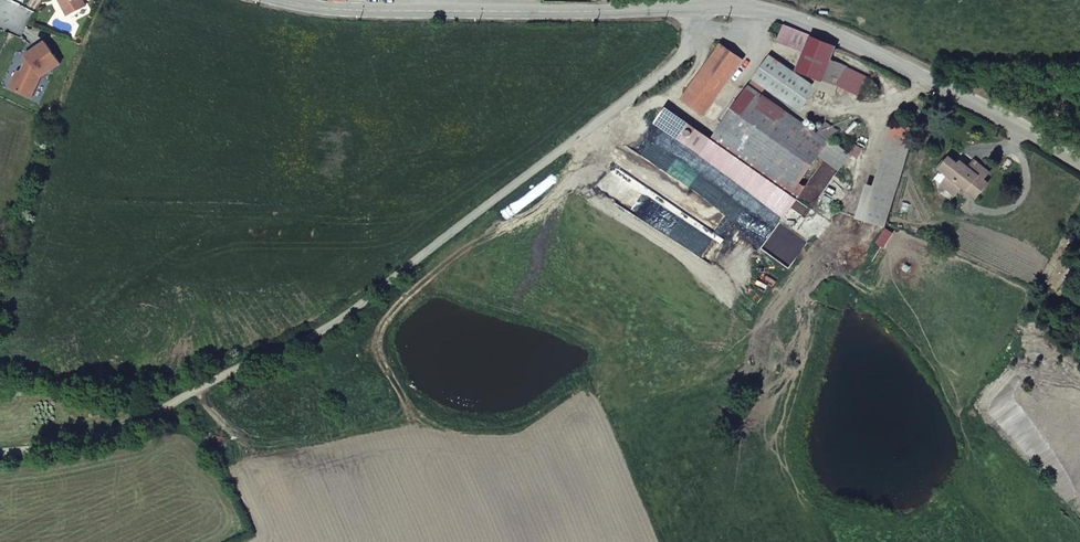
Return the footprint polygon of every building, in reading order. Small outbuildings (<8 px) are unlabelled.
[(62,0),(60,4),(67,16),(85,6),(82,0),(62,0)] [(811,34),(795,29),(788,46),(805,53),(811,36),(812,35),(811,34)] [(797,71),(822,81),(823,79),(831,61),(836,46),(811,36),(805,53),(797,71)] [(60,63),(45,42),(26,55),(27,58),(24,60),(26,62),(28,66),(26,71),(22,71),(13,89),(31,97),(41,77),(60,63)] [(742,59),(720,44),(682,98),(703,113),(742,59)] [(799,111),(816,89),(769,56),(753,79),(799,111)] [(823,79),(840,86),(847,68),(831,61),(823,79)] [(10,88),(13,89),(22,71),(18,72),(10,88)] [(749,86),(725,119),(767,146),(787,116),(779,110),(781,108),(749,86)] [(767,146),(725,119),(713,135),(793,191),(819,154),(828,141),(817,133),(781,108),(779,110),(787,116),(767,146)] [(817,133),(828,141),(836,129),(825,121),(817,133)] [(848,155),(828,141),(819,154),(839,168),(848,155)] [(884,229),(908,149),(886,142),(862,222),(884,229)] [(970,168),(969,167),(961,161),(959,164),(950,157),(941,169),(950,176),(943,184),(956,194),(963,186),(977,197),(988,183),(984,179),(989,172),(980,164),(972,174),(968,171),(970,168)] [(974,160),(969,167),(970,168),(968,171),(972,174),(980,164),(974,160)]
